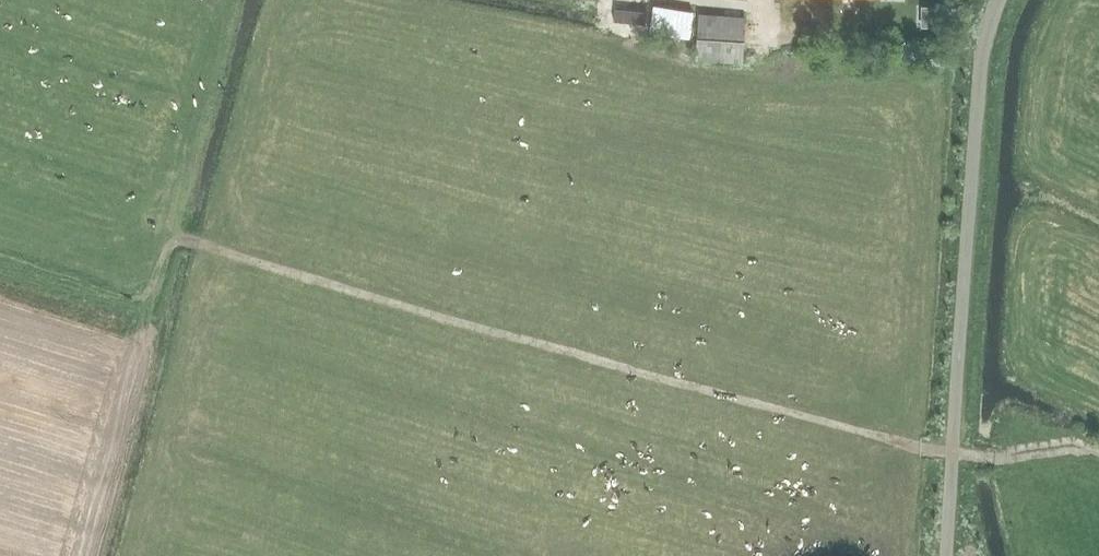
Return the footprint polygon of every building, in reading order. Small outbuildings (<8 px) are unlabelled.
[(692,12),(653,7),(649,33),(689,38),(692,12)] [(696,60),(741,63),(744,19),(699,16),(696,60)]
